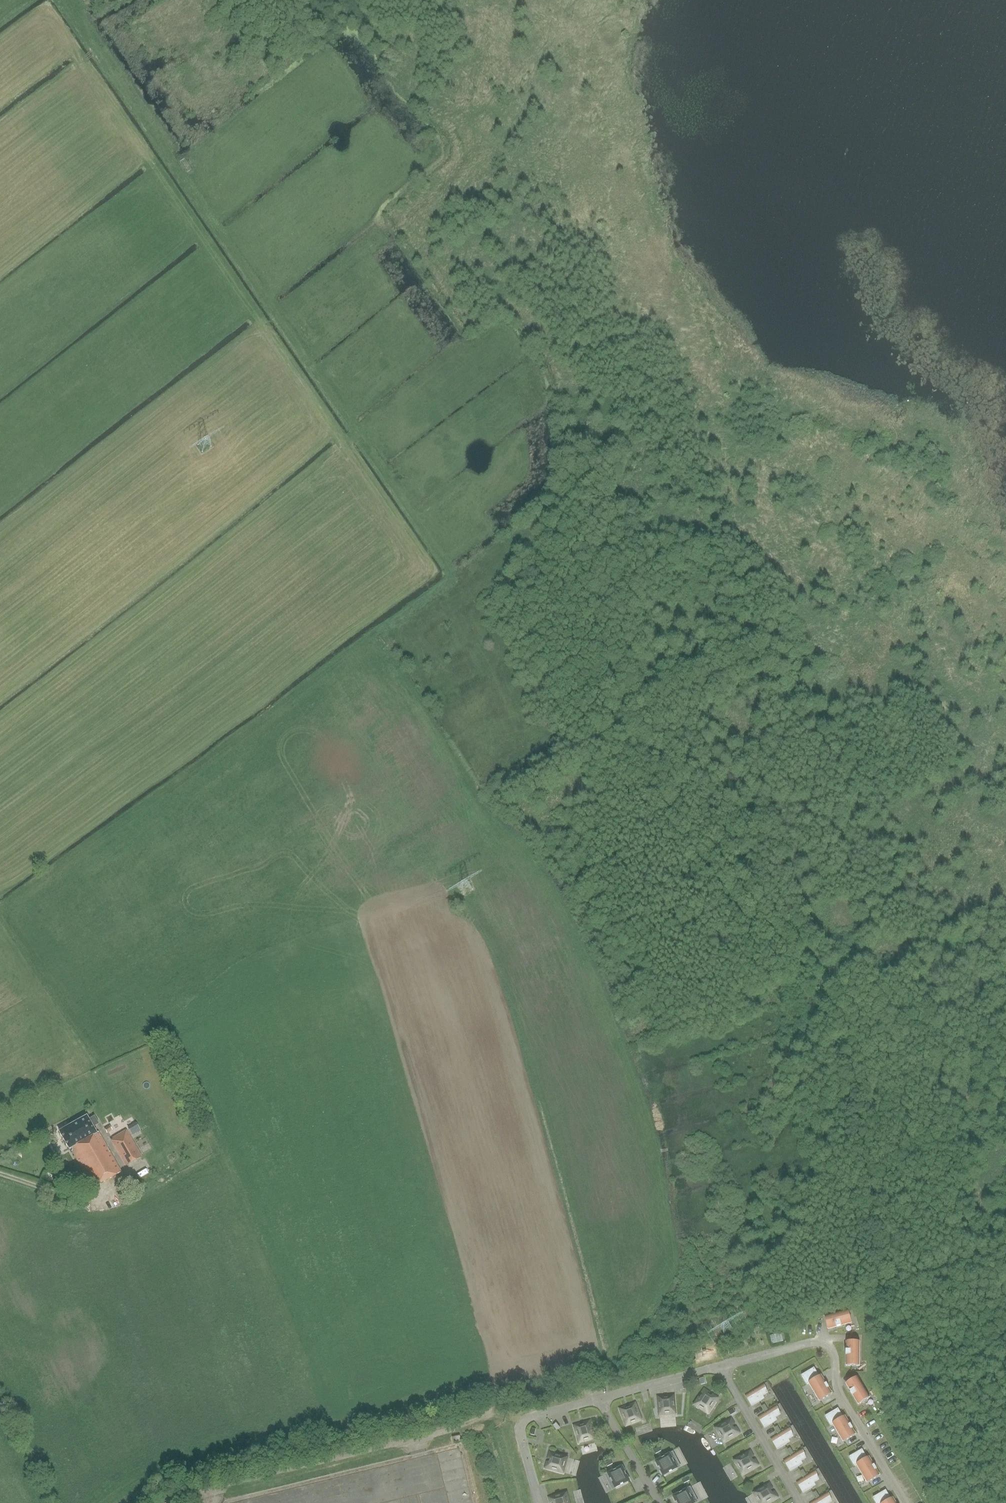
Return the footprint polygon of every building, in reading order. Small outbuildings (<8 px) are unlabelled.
[(93,1128),(99,1125),(94,1117),(89,1120),(87,1117),(59,1132),(69,1150),(71,1149),(94,1189),(121,1173),(98,1134),(97,1135),(93,1128)] [(140,1132),(137,1126),(129,1130),(133,1136),(140,1132)] [(142,1157),(127,1130),(111,1139),(126,1166),(142,1157)] [(825,1316),(828,1329),(852,1323),(848,1310),(825,1316)] [(782,1332),(770,1335),(772,1344),(784,1341),(782,1332)] [(847,1342),(847,1366),(860,1366),(860,1342),(847,1342)] [(815,1368),(802,1375),(808,1384),(810,1383),(820,1401),(833,1393),(822,1375),(820,1376),(815,1368)] [(846,1383),(859,1404),(870,1397),(858,1377),(846,1383)] [(762,1385),(747,1395),(753,1406),(764,1399),(762,1397),(768,1394),(762,1385)] [(710,1394),(705,1391),(696,1404),(709,1413),(718,1400),(713,1396),(711,1398),(708,1396),(710,1394)] [(660,1413),(675,1411),(674,1396),(658,1397),(660,1413)] [(627,1407),(621,1409),(627,1423),(641,1418),(636,1404),(630,1406),(631,1408),(628,1409),(627,1407)] [(775,1407),(759,1417),(766,1428),(777,1422),(775,1419),(780,1416),(775,1407)] [(839,1408),(826,1416),(832,1425),(834,1424),(844,1442),(857,1434),(846,1416),(844,1417),(839,1408)] [(726,1441),(739,1433),(731,1420),(718,1428),(726,1441)] [(581,1424),(575,1426),(580,1441),(595,1436),(590,1422),(584,1423),(585,1425),(582,1426),(581,1424)] [(788,1429),(772,1438),(779,1450),(790,1443),(788,1441),(793,1438),(788,1429)] [(863,1449),(850,1457),(856,1466),(857,1465),(868,1482),(881,1475),(870,1457),(868,1458),(863,1449)] [(801,1450),(785,1460),(792,1471),(803,1464),(801,1462),(806,1459),(801,1450)] [(550,1452),(545,1467),(560,1471),(565,1457),(550,1452)] [(745,1473),(758,1465),(750,1452),(737,1460),(745,1473)] [(664,1475),(677,1468),(670,1454),(657,1462),(664,1475)] [(615,1488),(629,1481),(622,1467),(609,1474),(615,1488)] [(814,1472),(798,1482),(804,1493),(815,1487),(814,1484),(819,1481),(814,1472)] [(777,1497),(769,1484),(756,1492),(763,1502),(768,1502),(777,1497)] [(674,1497),(677,1502),(695,1502),(688,1490),(674,1497)] [(874,1497),(877,1502),(897,1502),(894,1498),(892,1499),(886,1490),(874,1497)] [(549,1498),(550,1502),(566,1502),(564,1494),(549,1498)] [(811,1502),(831,1502),(832,1502),(827,1494),(811,1502)]
